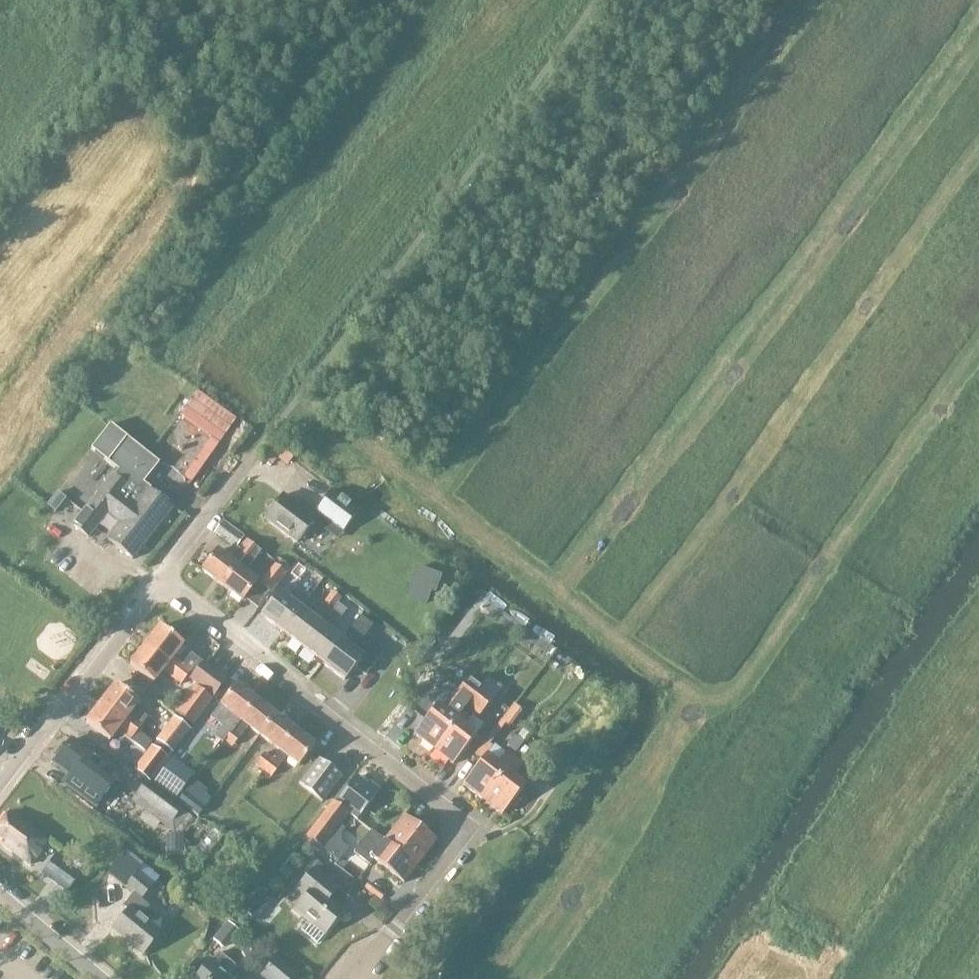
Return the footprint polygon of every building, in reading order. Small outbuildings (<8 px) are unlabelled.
[(91,452),(117,472),(73,528),(88,540),(107,515),(120,525),(107,543),(132,562),(172,509),(142,486),(158,465),(109,427),(91,452)] [(283,496),(265,520),(298,545),(314,523),(337,541),(366,500),(339,481),(332,490),(330,489),(311,517),(283,496)] [(55,512),(66,499),(57,492),(47,506),(55,512)] [(242,540),(223,526),(215,537),(234,551),(242,540)] [(238,552),(244,557),(252,546),(246,541),(238,552)] [(238,567),(222,587),(242,603),(258,583),(245,573),(260,552),(252,546),(244,557),(237,567),(238,567)] [(202,572),(222,587),(238,567),(237,567),(218,552),(202,572)] [(259,585),(271,595),(286,574),(274,565),(259,585)] [(286,586),(280,593),(261,617),(282,632),(300,609),(288,600),(294,593),(286,586)] [(282,632),(303,649),(327,617),(319,611),(313,619),(300,609),(282,632)] [(303,649),(323,664),(341,641),(328,631),(334,623),(327,617),(303,649)] [(341,641),(323,664),(344,681),(355,667),(366,675),(382,655),(362,639),(372,626),(360,617),(341,641)] [(186,678),(198,687),(197,687),(212,698),(226,679),(203,661),(202,662),(190,654),(183,664),(174,657),(183,646),(159,627),(145,646),(186,678)] [(188,643),(207,655),(215,643),(196,631),(188,643)] [(130,666),(153,684),(163,672),(180,686),(186,678),(145,646),(130,666)] [(414,735),(434,750),(482,688),(469,677),(453,698),(458,702),(448,714),(436,705),(414,735)] [(115,686),(101,704),(138,732),(148,718),(141,714),(136,721),(129,717),(139,703),(115,686)] [(197,687),(196,688),(193,686),(174,713),(192,727),(212,700),(211,699),(212,698),(197,687)] [(215,736),(224,742),(256,701),(236,686),(220,706),(231,715),(215,736)] [(465,727),(475,714),(478,717),(480,713),(492,698),(494,697),(482,688),(434,750),(453,765),(476,735),(465,727)] [(232,748),(242,736),(234,730),(240,722),(248,728),(260,737),(276,717),(256,701),(224,742),(232,748)] [(130,743),(131,742),(135,745),(142,737),(137,733),(138,732),(101,704),(86,725),(111,742),(117,733),(130,743)] [(260,737),(280,753),(296,733),(276,717),(260,737)] [(190,731),(173,718),(155,742),(172,756),(190,731)] [(314,747),(296,733),(280,753),(264,773),(271,778),(286,758),(298,768),(314,747)] [(514,737),(507,747),(515,753),(523,744),(514,737)] [(52,763),(68,776),(62,783),(95,809),(120,778),(71,739),(52,763)] [(133,771),(150,783),(168,760),(152,747),(133,771)] [(463,785),(483,801),(515,759),(507,752),(497,765),(486,756),(463,785)] [(274,761),(264,753),(255,766),(264,773),(274,761)] [(317,758),(297,784),(321,804),(342,777),(317,758)] [(483,801),(502,816),(525,787),(513,778),(523,765),(515,759),(483,801)] [(155,779),(176,794),(189,776),(168,761),(155,779)] [(366,786),(355,778),(338,800),(360,816),(379,791),(368,783),(366,786)] [(130,801),(161,825),(174,834),(188,815),(182,810),(183,809),(145,781),(130,801)] [(177,801),(197,817),(205,808),(185,792),(177,801)] [(325,853),(326,852),(338,861),(348,848),(341,843),(340,836),(345,830),(341,826),(350,815),(333,802),(306,839),(325,853)] [(0,823),(0,837),(7,843),(4,846),(29,865),(46,842),(8,813),(0,823)] [(405,817),(384,843),(401,855),(421,830),(405,817)] [(437,842),(421,830),(401,855),(417,868),(437,842)] [(368,847),(363,853),(403,885),(417,868),(401,855),(384,843),(376,853),(368,847)] [(83,873),(56,854),(40,874),(67,894),(83,873)] [(334,877),(319,864),(299,888),(308,896),(296,910),(325,935),(344,913),(330,901),(339,890),(330,882),(334,877)] [(155,884),(138,872),(124,889),(140,902),(155,884)] [(129,909),(111,931),(143,956),(160,934),(129,909)] [(218,936),(227,943),(237,930),(228,923),(218,936)] [(237,968),(219,953),(204,972),(213,978),(228,978),(237,968)] [(275,959),(261,977),(263,978),(291,978),(295,974),(275,959)]
